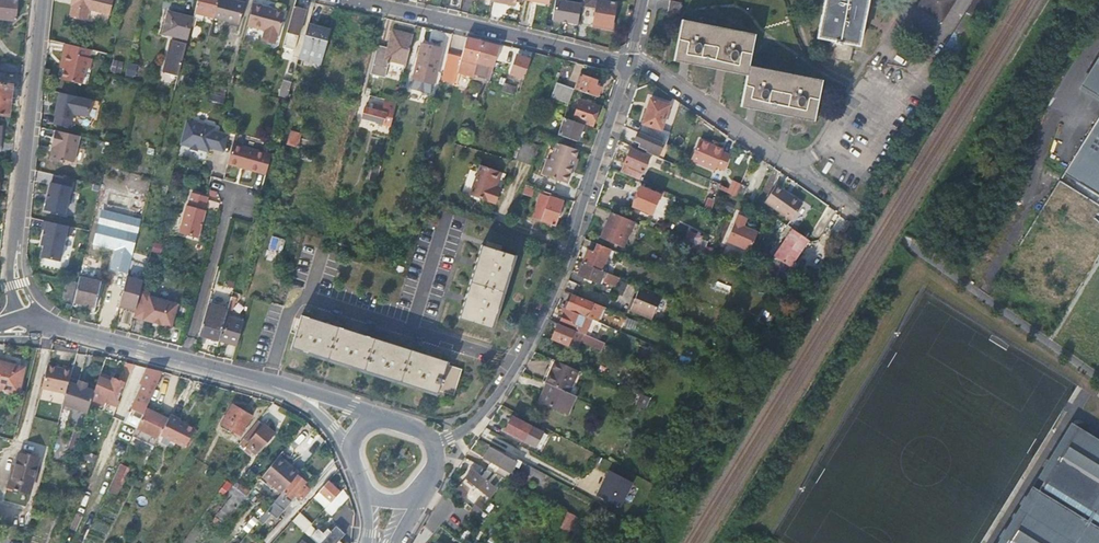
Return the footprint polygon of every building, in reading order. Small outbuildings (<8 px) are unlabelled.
[(16,20),(18,0),(0,0),(0,18),(16,20)] [(72,16),(88,19),(90,10),(110,14),(114,0),(72,0),(71,5),(74,6),(72,16)] [(214,17),(218,0),(197,0),(194,12),(214,17)] [(214,17),(240,24),(246,2),(240,0),(218,0),(214,17)] [(561,0),(555,0),(552,20),(579,25),(582,4),(561,0)] [(597,6),(594,24),(611,27),(616,3),(599,0),(598,0),(597,6)] [(682,2),(671,0),(668,12),(679,14),(682,2)] [(817,38),(830,41),(827,58),(850,63),(854,46),(859,46),(869,0),(825,0),(817,38)] [(945,22),(955,0),(922,0),(918,10),(945,22)] [(264,5),(252,3),(247,25),(264,30),(262,41),(274,44),(277,34),(278,34),(284,13),(264,7),(264,5)] [(306,8),(294,5),(283,46),(295,50),(306,8)] [(163,32),(178,36),(186,38),(192,17),(168,11),(163,32)] [(960,17),(948,46),(958,51),(971,22),(960,17)] [(682,20),(673,61),(698,66),(748,76),(741,107),(814,122),(822,81),(750,66),(756,35),(682,20)] [(299,56),(322,63),(330,32),(308,26),(299,56)] [(389,50),(377,48),(371,73),(385,77),(390,59),(406,63),(414,34),(393,30),(389,50)] [(926,51),(927,49),(903,34),(902,35),(926,51)] [(178,75),(188,39),(186,38),(178,36),(177,40),(172,39),(164,71),(178,75)] [(458,71),(473,76),(483,41),(467,37),(462,55),(458,71)] [(88,47),(62,41),(60,51),(63,52),(59,67),(61,68),(59,78),(79,83),(83,66),(86,66),(88,58),(86,57),(88,47)] [(473,76),(490,81),(500,45),(483,41),(473,76)] [(411,87),(431,92),(443,47),(423,42),(411,87)] [(455,82),(458,71),(462,55),(448,51),(442,78),(455,82)] [(518,52),(512,73),(524,78),(530,58),(521,55),(521,53),(518,52)] [(121,74),(124,61),(113,59),(111,71),(121,74)] [(1098,90),(1098,60),(1085,82),(1098,90)] [(136,78),(137,63),(127,62),(125,77),(136,78)] [(576,88),(598,96),(601,86),(596,84),(597,81),(596,78),(584,75),(584,76),(581,75),(576,88)] [(279,96),(287,98),(292,81),(284,79),(279,96)] [(575,88),(558,81),(552,97),(570,103),(575,88)] [(505,83),(503,90),(514,94),(516,86),(505,83)] [(11,115),(14,85),(0,84),(0,114),(11,115)] [(89,116),(93,99),(61,92),(55,115),(56,116),(55,124),(71,127),(74,113),(89,116)] [(384,123),(391,125),(397,101),(386,98),(384,105),(388,107),(384,123)] [(580,99),(574,117),(593,123),(595,115),(597,115),(599,109),(598,108),(598,105),(580,99)] [(664,143),(667,144),(670,133),(661,129),(670,104),(651,99),(640,132),(664,143)] [(363,117),(384,123),(388,107),(384,105),(374,103),(373,108),(369,107),(365,106),(363,117)] [(579,141),(584,123),(566,117),(560,134),(579,141)] [(186,119),(180,143),(209,151),(210,147),(223,150),(228,135),(214,131),(215,127),(186,119)] [(1048,200),(1060,207),(1098,232),(1098,120),(1048,200)] [(77,162),(83,136),(58,131),(54,146),(57,147),(54,160),(65,163),(66,160),(77,162)] [(290,131),(286,143),(298,147),(302,135),(290,131)] [(640,132),(638,131),(634,140),(636,141),(634,146),(657,156),(661,158),(662,156),(659,154),(664,143),(640,132)] [(400,153),(409,155),(414,136),(405,134),(400,153)] [(726,168),(731,153),(724,150),(725,148),(702,140),(694,160),(718,169),(719,166),(726,168)] [(568,182),(579,149),(559,142),(548,174),(568,182)] [(234,143),(228,163),(239,166),(240,166),(245,167),(245,168),(266,174),(271,154),(234,143)] [(667,154),(671,145),(667,144),(664,143),(659,154),(662,156),(664,157),(666,154),(667,154)] [(523,145),(518,159),(533,165),(538,150),(523,145)] [(435,148),(426,146),(423,157),(433,159),(435,148)] [(621,172),(640,180),(650,157),(631,148),(621,172)] [(666,160),(673,164),(676,159),(667,154),(666,154),(664,157),(662,156),(661,158),(666,160)] [(663,169),(666,160),(661,158),(657,156),(653,164),(663,169)] [(369,178),(377,180),(379,171),(382,159),(375,157),(369,178)] [(494,184),(497,185),(502,171),(482,163),(471,193),(488,200),(492,189),(494,184)] [(65,214),(73,178),(54,174),(52,182),(51,182),(45,210),(65,214)] [(742,184),(732,180),(728,188),(726,193),(736,197),(742,184)] [(525,183),(515,211),(516,211),(527,184),(525,183)] [(726,193),(728,188),(720,184),(719,189),(726,193)] [(641,186),(633,205),(652,214),(660,195),(641,186)] [(775,187),(766,202),(793,220),(803,202),(789,194),(788,195),(775,187)] [(555,225),(564,200),(539,191),(530,215),(555,225)] [(207,196),(192,192),(188,205),(187,205),(179,233),(198,238),(205,210),(204,209),(207,196)] [(715,199),(707,196),(703,208),(711,211),(715,199)] [(103,211),(100,223),(122,229),(125,216),(103,211)] [(634,222),(611,212),(600,237),(622,248),(634,222)] [(747,218),(738,215),(726,241),(750,251),(758,233),(743,226),(747,218)] [(132,231),(138,232),(141,220),(125,216),(122,229),(132,231)] [(73,226),(45,220),(43,229),(45,229),(41,244),(44,245),(42,257),(60,261),(66,234),(72,235),(73,226)] [(95,243),(117,248),(126,251),(132,231),(122,229),(100,223),(95,243)] [(793,268),(811,239),(794,229),(793,231),(776,258),(793,268)] [(117,248),(111,269),(128,273),(138,232),(132,231),(126,251),(117,248)] [(685,244),(698,250),(703,237),(690,231),(685,244)] [(272,236),(269,248),(277,250),(280,238),(272,236)] [(163,243),(154,240),(152,249),(161,251),(163,243)] [(514,254),(482,244),(459,317),(492,328),(514,254)] [(587,250),(582,262),(601,270),(603,266),(605,267),(612,251),(597,244),(593,252),(587,250)] [(813,246),(813,256),(826,256),(826,246),(813,246)] [(620,254),(617,260),(628,265),(631,258),(620,254)] [(160,259),(150,256),(147,267),(157,270),(160,259)] [(601,270),(582,262),(578,273),(598,282),(600,279),(616,285),(619,278),(607,273),(601,270)] [(79,277),(74,301),(95,306),(101,282),(79,277)] [(127,277),(119,307),(135,311),(141,290),(143,281),(127,277)] [(633,283),(622,279),(616,292),(627,297),(633,283)] [(716,281),(714,289),(728,294),(731,286),(716,281)] [(651,319),(661,295),(640,286),(629,310),(651,319)] [(135,311),(134,318),(172,328),(178,304),(150,297),(151,293),(141,290),(135,311)] [(566,302),(564,308),(566,309),(586,317),(596,321),(597,322),(604,307),(591,302),(573,294),(568,303),(566,302)] [(228,308),(226,314),(232,315),(236,297),(231,296),(228,308)] [(199,334),(219,340),(226,317),(226,314),(228,308),(208,303),(199,334)] [(596,321),(586,317),(566,309),(564,313),(563,313),(560,321),(579,329),(578,332),(583,334),(589,337),(596,321)] [(302,314),(291,346),(438,393),(439,390),(454,395),(462,369),(447,364),(448,360),(302,314)] [(219,340),(238,345),(244,321),(226,317),(219,340)] [(583,334),(578,332),(558,323),(552,339),(568,345),(571,337),(577,340),(579,335),(581,336),(583,334)] [(602,351),(605,343),(589,337),(583,334),(581,336),(579,341),(602,351)] [(4,390),(3,392),(5,392),(5,391),(19,394),(24,368),(7,364),(7,360),(0,358),(0,389),(4,390)] [(547,383),(557,361),(552,359),(542,381),(547,383)] [(569,393),(579,371),(557,361),(547,383),(548,384),(569,393)] [(126,386),(134,365),(125,363),(117,383),(112,381),(111,384),(106,382),(107,379),(99,376),(93,392),(86,409),(94,412),(97,404),(103,406),(106,399),(112,401),(106,414),(111,417),(117,403),(115,402),(123,384),(126,386)] [(131,377),(140,380),(145,367),(135,364),(131,377)] [(71,383),(74,370),(65,368),(64,371),(49,366),(43,389),(67,396),(71,383)] [(146,409),(163,372),(148,368),(141,383),(143,384),(139,393),(130,413),(141,418),(146,409)] [(84,414),(86,409),(93,392),(85,389),(85,388),(77,384),(76,386),(71,383),(67,396),(64,407),(84,414)] [(568,414),(576,396),(569,393),(548,384),(540,401),(568,414)] [(130,413),(139,393),(126,386),(117,406),(130,413)] [(645,409),(651,398),(641,394),(636,405),(645,409)] [(232,405),(222,424),(241,435),(252,416),(232,405)] [(165,425),(168,420),(146,409),(141,418),(137,427),(158,439),(160,434),(165,425)] [(181,419),(171,414),(168,420),(165,425),(160,434),(185,448),(195,429),(182,422),(181,419)] [(512,417),(505,431),(537,448),(544,434),(512,417)] [(274,433),(259,420),(239,445),(252,455),(256,454),(258,451),(260,452),(274,433)] [(154,447),(158,439),(137,427),(133,435),(154,447)] [(1052,448),(1034,477),(1037,479),(1031,489),(1027,487),(1010,514),(991,542),(1098,542),(1098,493),(1098,447),(1071,430),(1058,438),(1052,448)] [(132,443),(123,461),(128,463),(136,446),(132,443)] [(541,479),(544,474),(527,465),(494,447),(493,449),(489,447),(484,458),(492,463),(488,470),(505,479),(512,465),(529,474),(530,473),(541,479)] [(80,462),(84,454),(71,449),(70,451),(68,457),(79,461),(80,462)] [(18,454),(9,486),(28,491),(37,459),(18,454)] [(92,466),(95,459),(84,454),(80,462),(92,466)] [(299,473),(279,456),(262,478),(282,494),(299,473)] [(117,497),(130,468),(120,463),(107,492),(117,497)] [(304,468),(299,473),(282,494),(262,518),(266,521),(272,514),(278,519),(290,504),(289,503),(291,500),(287,497),(289,494),(290,496),(295,495),(297,493),(299,495),(298,498),(300,501),(303,498),(304,498),(311,490),(304,484),(305,482),(312,474),(304,468)] [(498,489),(502,483),(488,474),(484,478),(473,469),(466,478),(490,497),(497,488),(498,489)] [(624,507),(634,481),(607,471),(598,498),(624,507)] [(220,493),(227,495),(231,484),(225,481),(220,493)] [(339,491),(328,482),(320,491),(331,500),(339,491)] [(28,491),(9,486),(6,499),(24,504),(28,491)] [(459,497),(462,500),(464,497),(462,495),(465,491),(459,486),(454,492),(459,497)] [(217,512),(227,520),(247,496),(237,487),(217,512)] [(331,500),(320,491),(316,495),(328,504),(331,500)] [(346,498),(341,493),(327,508),(333,513),(339,506),(346,498)] [(478,512),(485,505),(479,500),(473,508),(478,512)] [(569,531),(576,515),(567,511),(561,528),(569,531)] [(312,524),(300,513),(293,521),(304,532),(307,529),(312,524)] [(248,532),(259,522),(255,517),(243,527),(248,532)] [(339,540),(344,534),(336,527),(331,533),(327,530),(322,535),(317,531),(314,535),(311,538),(317,542),(342,542),(339,540)] [(314,535),(307,529),(304,532),(311,538),(314,535)] [(595,534),(583,529),(582,530),(577,542),(591,542),(595,534)]
